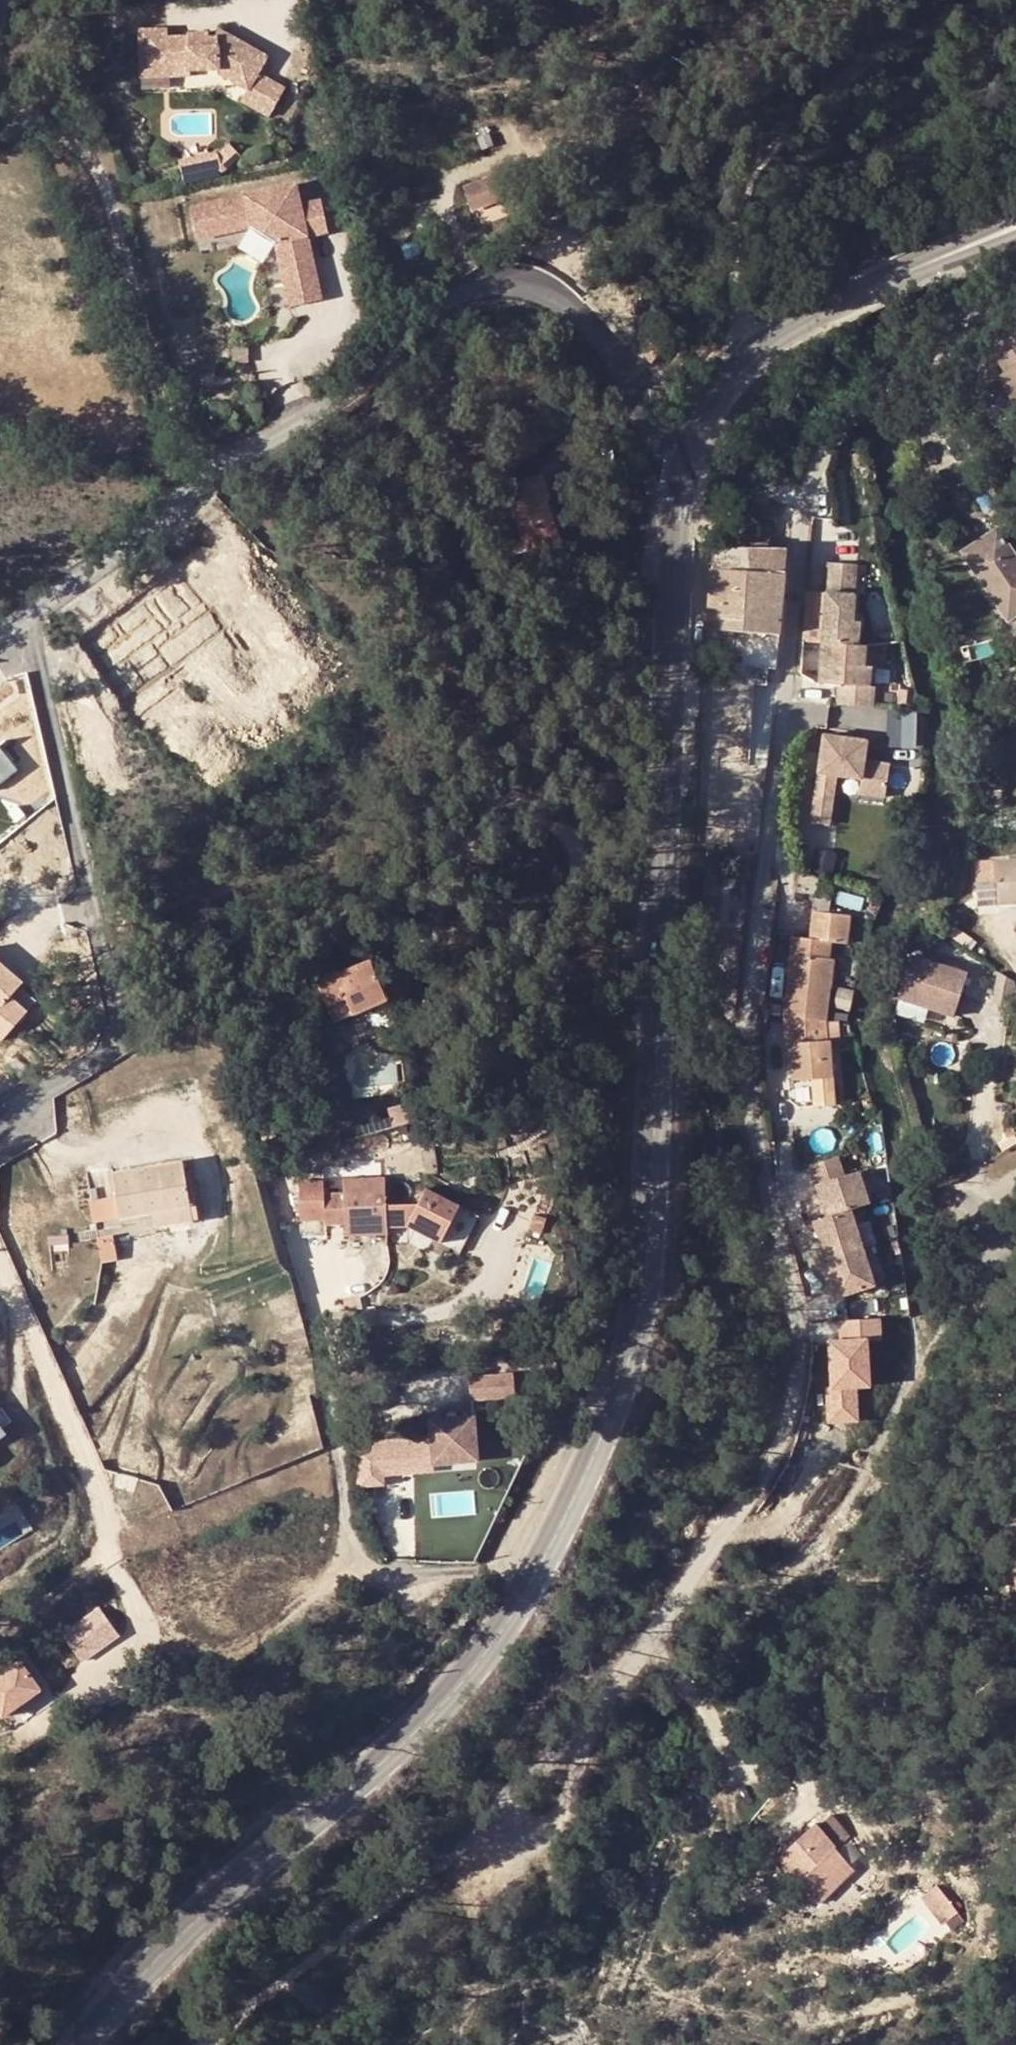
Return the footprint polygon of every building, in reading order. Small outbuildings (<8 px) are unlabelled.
[(146,40),(145,61),(167,62),(167,77),(188,77),(188,70),(215,70),(248,90),(242,101),(270,117),(287,87),(259,71),(267,57),(218,30),(216,34),(188,33),(188,36),(167,35),(167,29),(139,29),(139,40),(146,40)] [(139,40),(138,76),(167,77),(167,62),(145,61),(146,40),(139,40)] [(240,152),(228,141),(218,151),(223,168),(240,152)] [(218,151),(217,149),(179,158),(183,178),(223,168),(218,151)] [(463,186),(471,206),(514,190),(507,170),(463,186)] [(274,241),(286,297),(318,291),(306,234),(336,228),(329,196),(300,202),(295,182),(190,203),(197,235),(250,224),(274,241)] [(995,365),(1003,377),(994,383),(1015,416),(1015,351),(995,365)] [(873,463),(872,450),(863,451),(864,464),(873,463)] [(557,500),(549,474),(524,482),(529,497),(530,503),(511,509),(526,552),(561,542),(549,502),(557,500)] [(529,497),(510,503),(511,509),(530,503),(529,497)] [(970,545),(1015,606),(1015,566),(989,530),(970,545)] [(1015,613),(1015,606),(970,545),(958,555),(1007,620),(1015,613)] [(773,638),(780,639),(787,554),(714,553),(709,632),(757,637),(750,711),(766,712),(770,670),(773,638)] [(845,570),(825,569),(824,598),(844,599),(845,570)] [(853,599),(854,570),(845,570),(844,599),(853,599)] [(844,599),(824,598),(819,690),(838,690),(837,710),(873,713),(874,693),(869,692),(870,674),(863,674),(864,651),(857,651),(858,628),(852,627),(853,599),(844,599)] [(780,639),(773,638),(770,670),(778,671),(780,639)] [(888,744),(918,744),(918,708),(888,709),(888,744)] [(824,739),(816,794),(836,796),(838,779),(862,783),(860,797),(886,801),(891,768),(865,764),(868,745),(824,739)] [(18,770),(0,747),(0,784),(18,770)] [(836,796),(816,794),(811,827),(831,830),(836,796)] [(818,850),(817,866),(835,867),(836,852),(818,850)] [(975,867),(978,909),(1015,907),(1015,864),(975,867)] [(817,897),(821,880),(800,874),(798,895),(817,897)] [(883,899),(876,897),(871,912),(868,911),(864,921),(875,925),(883,899)] [(791,931),(780,1039),(786,1040),(793,1073),(805,1071),(807,1081),(812,1081),(814,1099),(834,1097),(825,1015),(829,945),(842,946),(844,905),(805,903),(804,929),(791,931)] [(973,981),(915,961),(902,1003),(959,1023),(973,981)] [(23,983),(0,963),(0,1038),(3,1041),(27,1012),(10,997),(23,983)] [(314,987),(332,1027),(385,1004),(376,984),(365,964),(314,987)] [(1000,976),(995,1008),(1015,1010),(1015,984),(1000,976)] [(389,977),(376,984),(385,1004),(389,1011),(401,1006),(389,977)] [(874,1113),(871,1103),(862,1105),(866,1115),(874,1113)] [(852,1200),(872,1194),(864,1163),(850,1166),(845,1148),(819,1155),(832,1205),(852,1200)] [(157,1220),(169,1217),(192,1213),(189,1196),(185,1169),(116,1183),(121,1207),(124,1226),(157,1220)] [(385,1180),(338,1182),(341,1234),(387,1232),(387,1229),(386,1208),(385,1180)] [(327,1222),(326,1182),(298,1184),(300,1224),(327,1222)] [(418,1207),(386,1208),(387,1229),(412,1229),(441,1244),(459,1208),(426,1191),(418,1207)] [(189,1196),(192,1213),(169,1217),(173,1232),(204,1225),(199,1194),(189,1196)] [(832,1205),(819,1209),(829,1246),(862,1237),(852,1200),(832,1205)] [(121,1207),(98,1211),(102,1231),(124,1226),(121,1207)] [(169,1217),(157,1220),(160,1235),(173,1232),(169,1217)] [(872,1272),(862,1237),(829,1246),(839,1281),(872,1272)] [(115,1241),(100,1244),(103,1262),(118,1260),(115,1241)] [(859,1307),(840,1308),(841,1329),(829,1329),(831,1374),(826,1374),(827,1408),(844,1407),(853,1407),(852,1373),(866,1373),(864,1328),(878,1328),(877,1307),(859,1307)] [(514,1373),(470,1378),(473,1400),(517,1395),(514,1373)] [(8,1434),(4,1429),(13,1421),(3,1408),(0,1410),(0,1441),(8,1434)] [(436,1419),(436,1475),(479,1474),(479,1419),(436,1419)] [(100,1603),(61,1630),(82,1659),(120,1633),(100,1603)] [(41,1689),(19,1660),(0,1674),(0,1712),(3,1716),(41,1689)] [(821,1825),(782,1860),(820,1903),(859,1869),(821,1825)] [(922,1892),(951,1928),(964,1917),(935,1881),(922,1892)]
